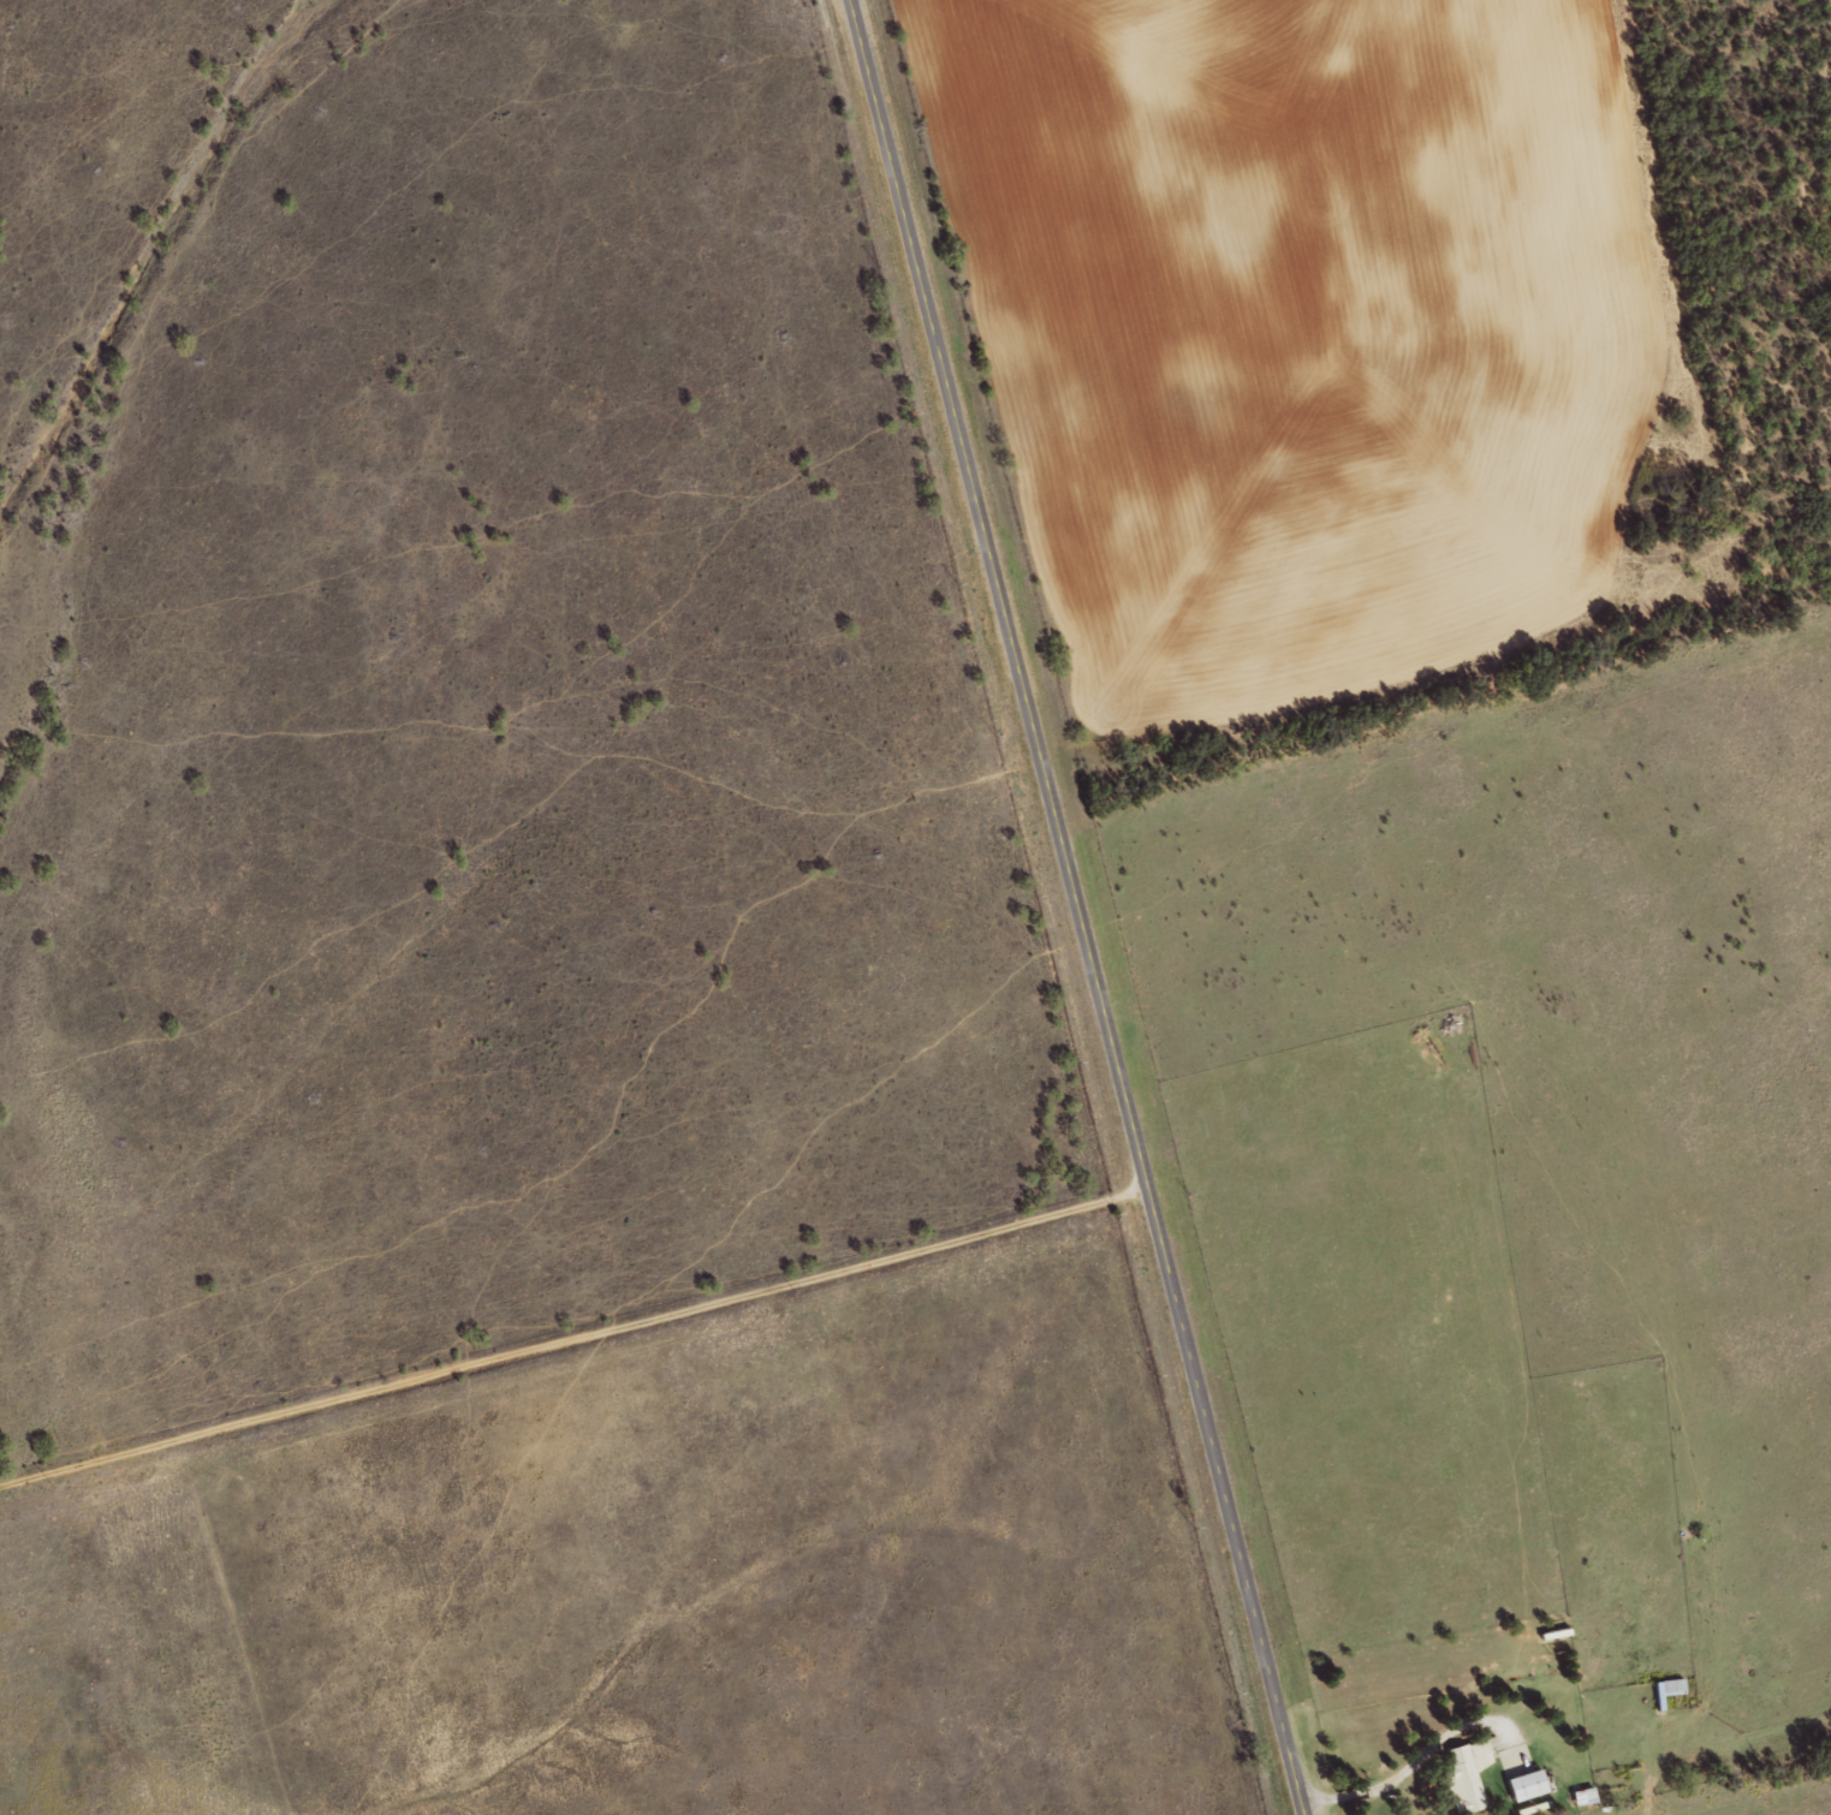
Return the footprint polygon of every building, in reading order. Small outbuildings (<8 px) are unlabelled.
[(1551,1790),(1543,1767),(1510,1778),(1517,1801),(1551,1790)]
